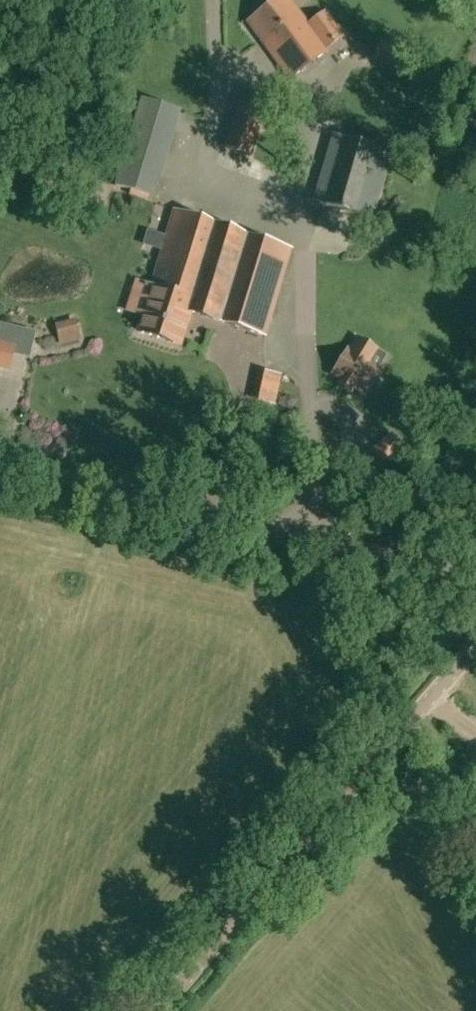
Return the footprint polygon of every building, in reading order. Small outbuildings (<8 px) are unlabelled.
[(327,51),(326,49),(343,37),(329,18),(313,30),(291,0),(276,0),(247,21),(288,79),(327,51)] [(250,155),(269,99),(244,90),(225,147),(250,155)] [(154,196),(179,111),(140,100),(115,184),(154,196)] [(393,155),(334,134),(314,201),(374,221),(393,155)] [(147,295),(158,299),(143,342),(176,353),(190,310),(267,335),(295,250),(175,210),(147,295)] [(76,319),(54,324),(60,346),(81,341),(76,319)] [(14,344),(0,341),(0,367),(9,369),(14,344)] [(381,374),(354,351),(335,372),(363,396),(381,374)] [(272,405),(276,373),(254,371),(251,403),(272,405)] [(393,435),(384,442),(393,452),(401,445),(393,435)]
